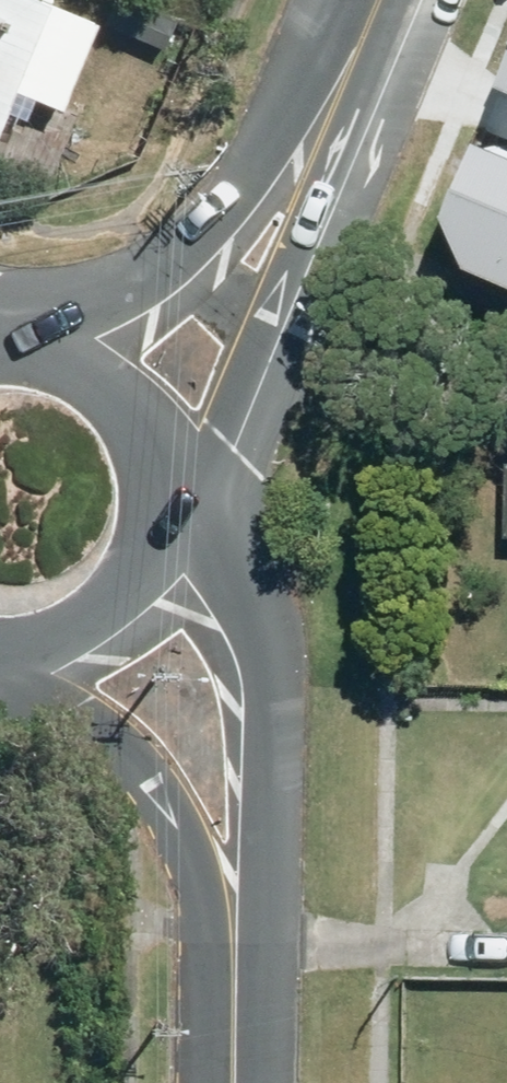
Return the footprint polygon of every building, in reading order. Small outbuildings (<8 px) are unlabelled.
[(0,1),(0,105),(1,103),(47,121),(82,34),(0,1)] [(498,135),(455,238),(506,260),(506,138),(498,135)] [(493,468),(491,542),(506,542),(506,468),(493,468)]
